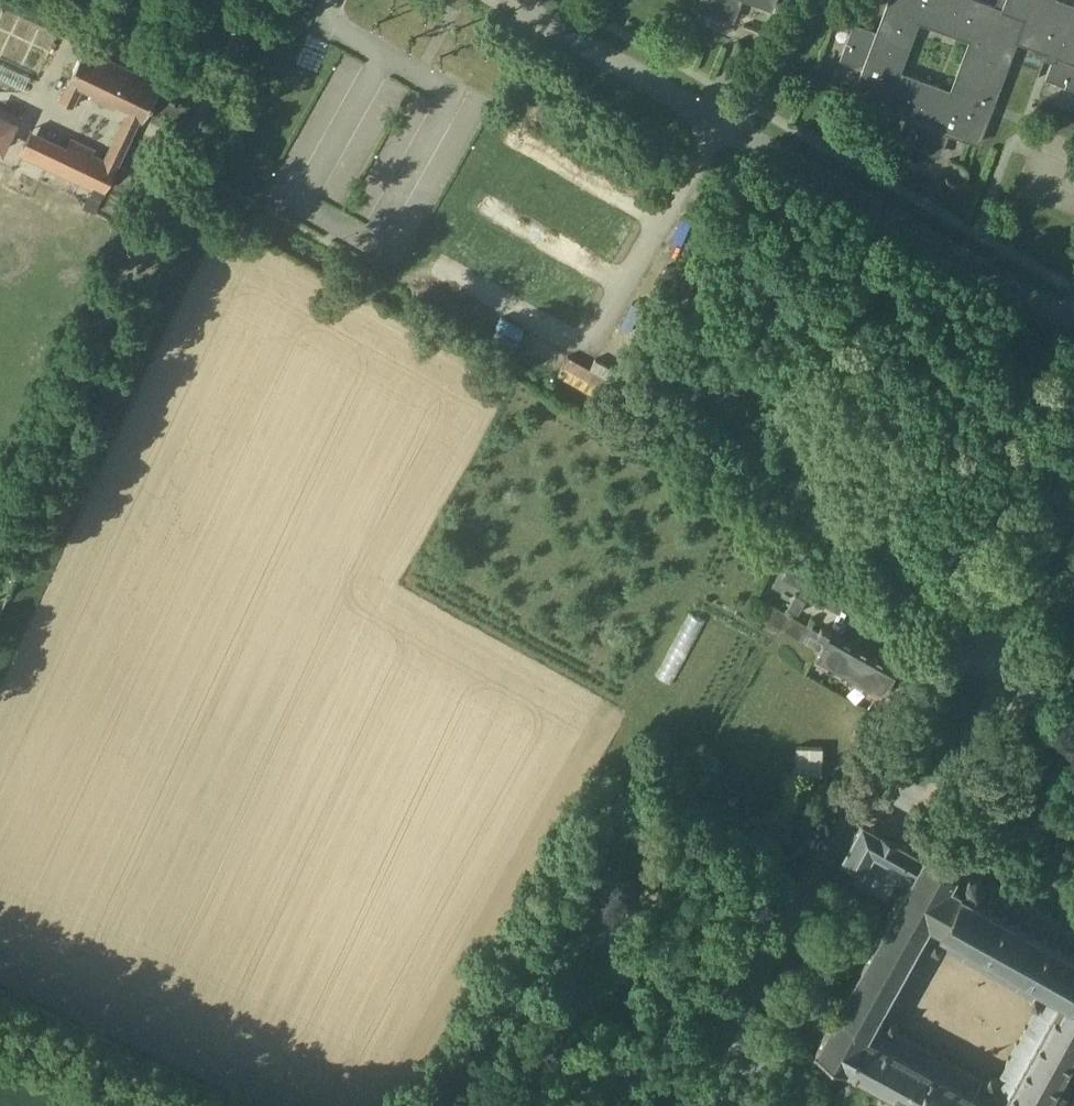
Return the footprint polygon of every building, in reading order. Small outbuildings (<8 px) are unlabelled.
[(700,3),(734,16),(740,0),(702,0),(700,3)] [(877,31),(853,22),(840,59),(863,68),(853,95),(906,115),(915,119),(906,144),(942,158),(951,132),(976,141),(1015,38),(1056,54),(1048,73),(1073,83),(1073,4),(1062,0),(1007,0),(1003,11),(973,0),(889,0),(877,31)] [(126,110),(124,116),(136,122),(139,116),(148,120),(165,82),(84,45),(60,100),(72,106),(80,88),(91,93),(89,98),(114,109),(115,105),(126,110)] [(0,114),(0,149),(2,150),(16,121),(0,114)] [(18,156),(91,188),(92,189),(94,185),(106,190),(118,163),(120,158),(107,152),(105,158),(94,153),(96,148),(70,136),(67,145),(30,129),(18,156)] [(783,576),(817,595),(839,606),(852,581),(797,551),(783,576)] [(788,607),(798,613),(806,599),(796,594),(788,607)] [(758,595),(746,614),(807,651),(819,632),(758,595)] [(662,672),(678,678),(702,620),(687,614),(662,672)] [(822,626),(819,632),(807,651),(816,656),(815,657),(862,684),(882,696),(897,669),(822,626)] [(867,710),(852,735),(867,743),(881,718),(867,710)] [(821,775),(822,748),(797,747),(796,774),(821,775)] [(1054,1087),(1073,1050),(1073,922),(972,867),(962,884),(952,879),(956,872),(874,826),(862,820),(829,879),(851,891),(872,853),(909,873),(813,1050),(892,1093),(885,1105),(1073,1105),(1073,1098),(1054,1087)]
